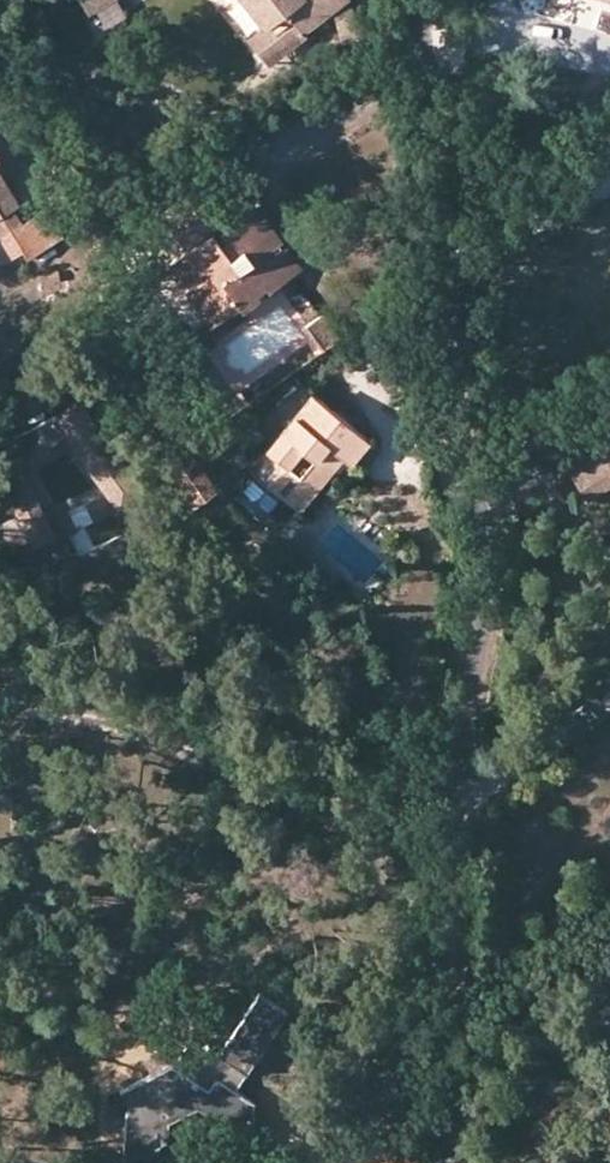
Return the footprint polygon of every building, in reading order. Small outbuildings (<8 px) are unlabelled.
[(86,15),(109,0),(76,0),(86,15)] [(333,0),(244,0),(263,22),(264,23),(284,6),(301,27),(328,4),(333,0)] [(332,14),(349,9),(347,0),(333,0),(328,4),(332,14)] [(304,30),(301,27),(284,6),(264,23),(263,22),(247,35),(249,37),(269,60),(304,30)] [(349,9),(332,14),(339,35),(356,29),(349,9)] [(195,199),(178,210),(173,202),(159,211),(164,219),(155,226),(172,250),(211,223),(195,199)] [(3,255),(37,231),(16,200),(0,210),(0,251),(3,255)] [(261,201),(255,207),(300,268),(306,262),(261,201)] [(182,255),(224,317),(264,290),(269,290),(300,268),(255,207),(224,227),(228,231),(229,236),(225,238),(221,239),(215,231),(182,255)] [(213,325),(224,317),(182,255),(169,264),(213,325)] [(326,309),(310,321),(323,337),(338,325),(326,309)] [(321,434),(348,453),(366,431),(309,386),(245,461),(284,493),(318,456),(310,448),(321,434)] [(231,415),(192,443),(182,450),(160,466),(160,467),(190,508),(213,491),(196,468),(259,422),(246,404),(231,415)] [(29,512),(41,503),(16,469),(63,435),(115,506),(139,489),(77,405),(0,443),(0,473),(29,512)] [(336,469),(348,453),(321,434),(310,448),(318,456),(284,493),(295,503),(329,465),(336,469)] [(605,444),(564,470),(584,502),(609,485),(609,451),(605,444)] [(247,476),(232,498),(253,513),(268,491),(247,476)] [(59,527),(41,503),(29,512),(46,536),(59,527)] [(189,1111),(256,1149),(261,1105),(248,1098),(292,1010),(255,991),(221,1054),(193,1041),(177,1071),(169,1068),(116,1092),(120,1101),(116,1162),(164,1162),(165,1129),(189,1111)]
